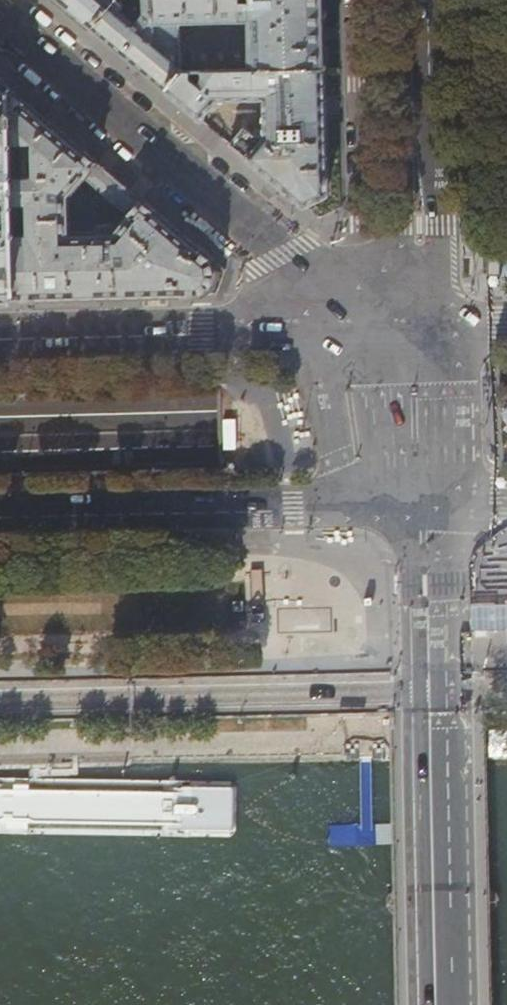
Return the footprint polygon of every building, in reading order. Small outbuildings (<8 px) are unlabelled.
[(91,28),(115,0),(57,0),(91,28)] [(179,22),(249,20),(250,71),(323,70),(323,45),(323,36),(323,28),(322,0),(249,0),(249,2),(239,2),(239,0),(115,0),(91,28),(124,56),(165,90),(182,73),(179,22)] [(182,73),(165,90),(200,120),(216,102),(264,100),(264,137),(254,135),(244,128),(230,144),(282,187),(305,206),(327,195),(325,115),(324,106),(324,96),(323,70),(250,71),(182,73)] [(13,300),(10,121),(9,89),(0,81),(0,300),(13,300)] [(97,163),(9,89),(10,121),(13,300),(200,295),(211,286),(216,273),(212,260),(140,199),(140,201),(140,202),(113,234),(69,235),(68,196),(94,165),(95,165),(96,164),(96,165),(97,163)] [(99,191),(113,202),(119,201),(128,191),(129,192),(128,189),(108,173),(107,174),(108,174),(99,186),(99,191)] [(340,658),(353,648),(363,634),(368,619),(368,602),(364,586),(356,572),(344,561),(329,554),(313,551),(296,552),(281,559),(268,569),(259,583),(254,598),(253,615),(257,631),(265,645),(278,656),(292,663),(309,666),(325,665),(340,658)] [(246,601),(233,601),(234,614),(247,614),(246,601)]
